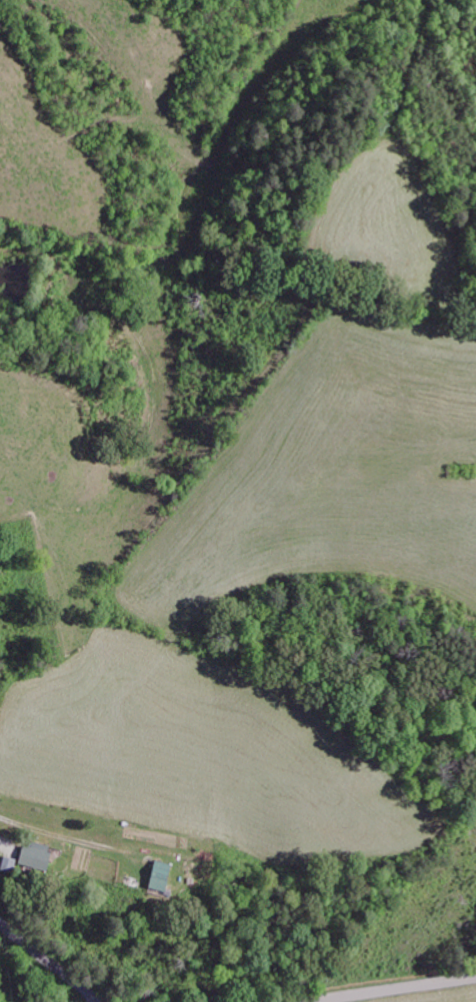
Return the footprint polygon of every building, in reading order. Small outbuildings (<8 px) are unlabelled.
[(43,871),(50,846),(25,838),(17,863),(43,871)] [(145,886),(161,890),(168,864),(152,859),(145,886)]
